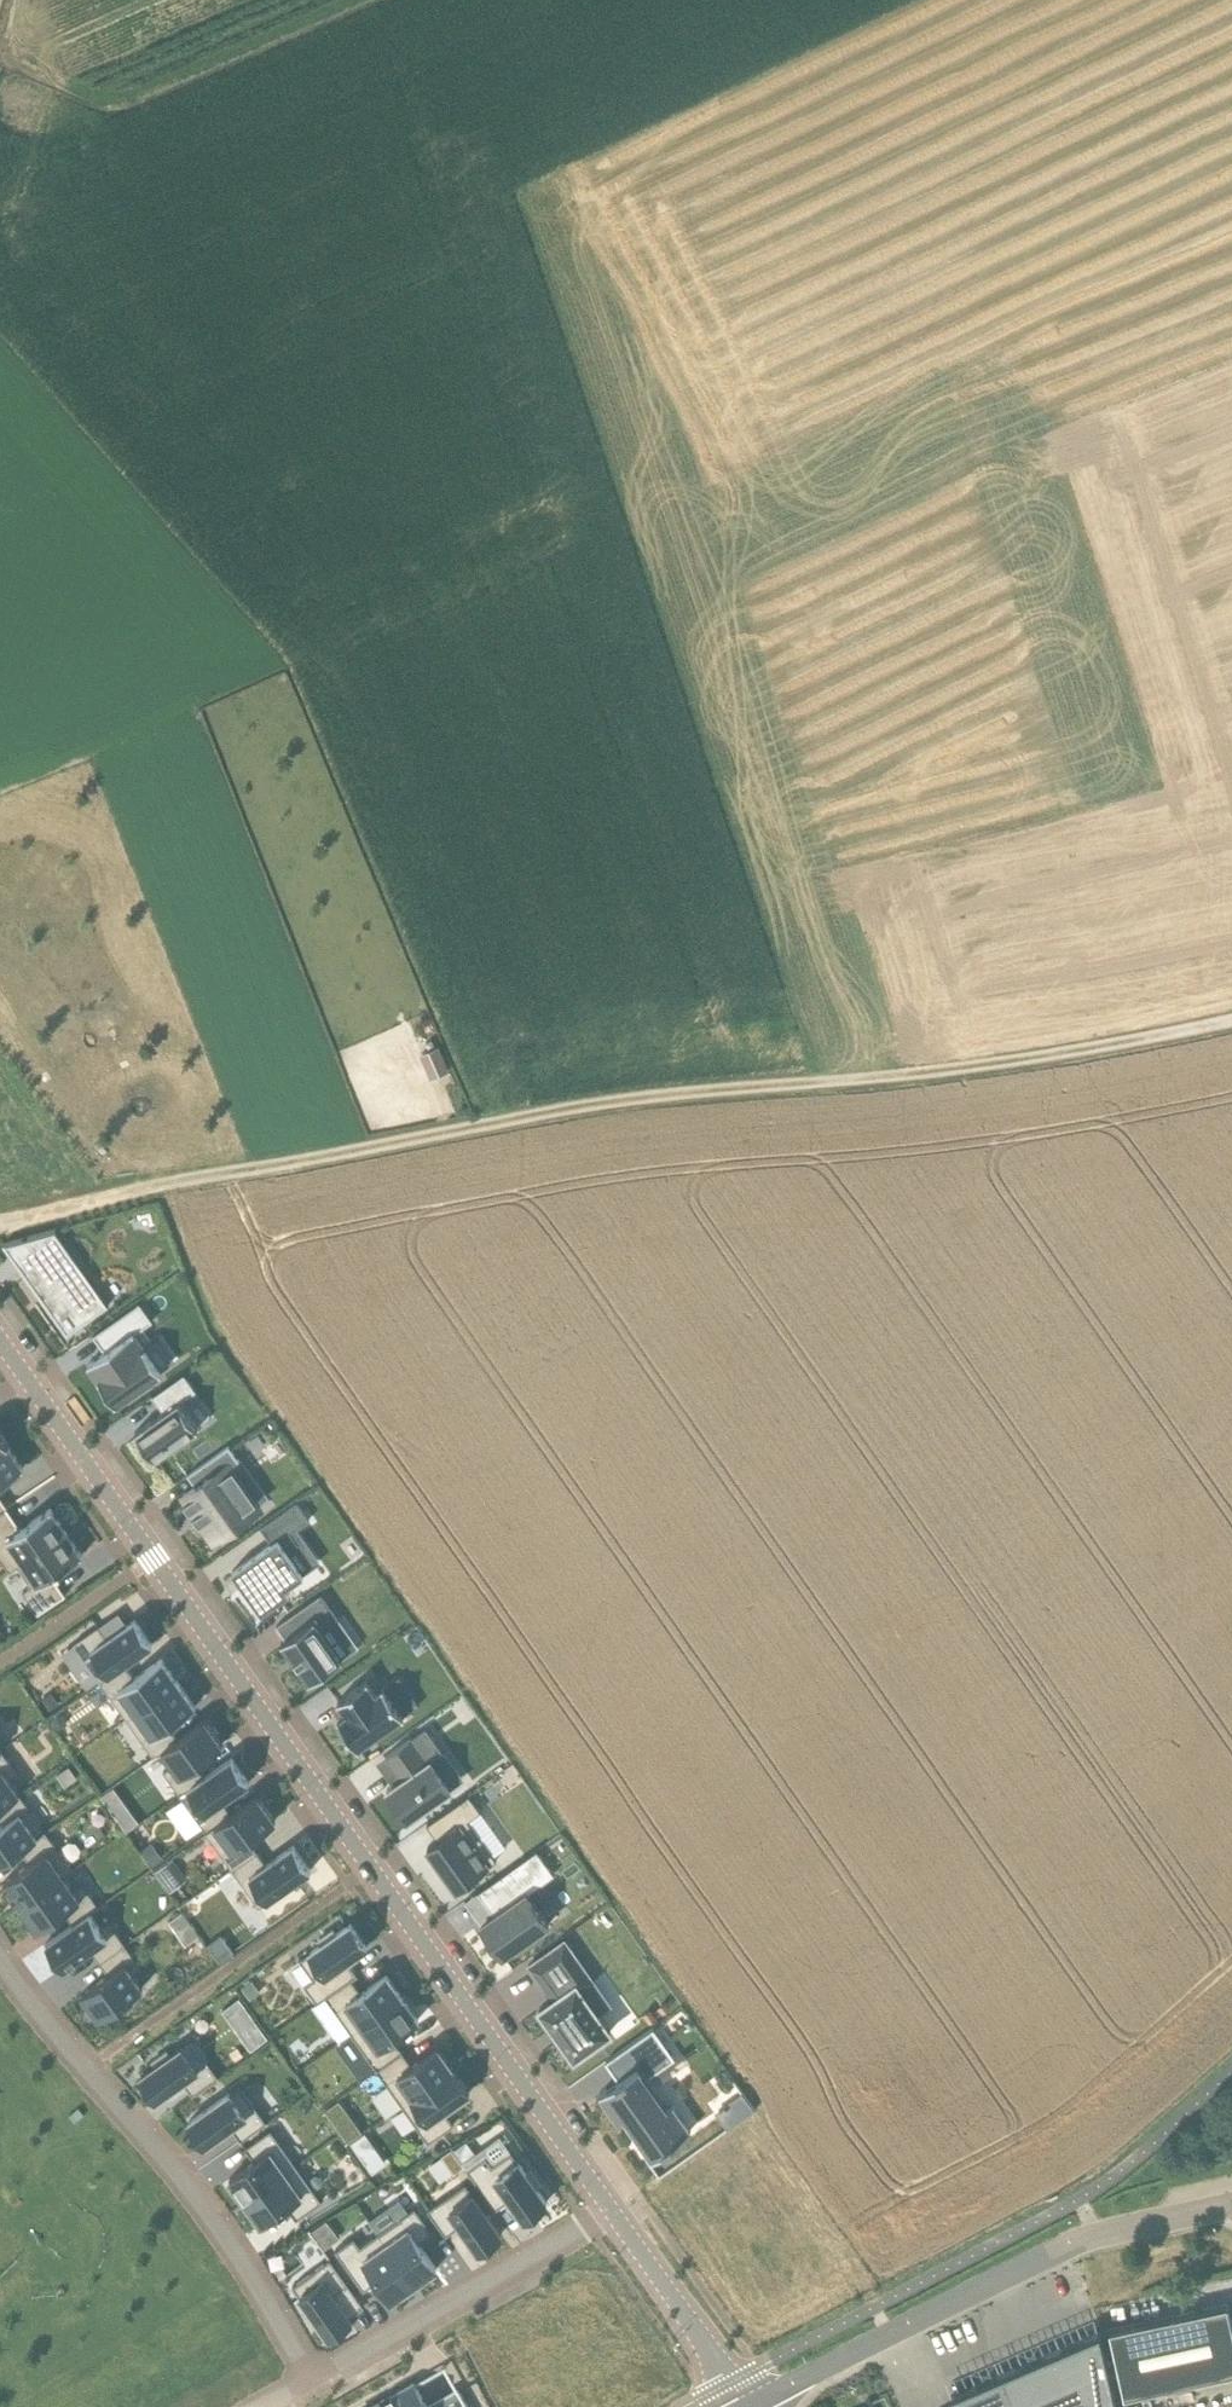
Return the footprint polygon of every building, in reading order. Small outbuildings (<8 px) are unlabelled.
[(448,1075),(438,1050),(424,1055),(433,1080),(448,1075)] [(56,1230),(3,1245),(54,1317),(68,1308),(81,1326),(109,1306),(56,1230)] [(93,1335),(104,1350),(106,1352),(88,1365),(99,1380),(98,1380),(116,1405),(162,1372),(138,1339),(135,1334),(153,1321),(140,1302),(93,1335)] [(164,1412),(135,1433),(155,1460),(198,1430),(180,1403),(196,1391),(184,1374),(152,1397),(164,1412)] [(8,1445),(0,1433),(0,1450),(8,1445)] [(24,1468),(8,1445),(0,1450),(0,1484),(24,1468)] [(193,1510),(197,1515),(194,1517),(194,1518),(198,1516),(202,1522),(199,1524),(200,1525),(200,1524),(214,1543),(260,1510),(258,1507),(231,1468),(240,1462),(239,1461),(229,1447),(188,1476),(196,1487),(183,1496),(187,1501),(184,1504),(185,1505),(188,1503),(192,1508),(189,1511),(190,1512),(193,1510)] [(17,1524),(8,1508),(0,1514),(0,1557),(10,1572),(18,1566),(67,1533),(51,1509),(20,1530),(16,1524),(17,1524)] [(318,1557),(309,1545),(315,1542),(327,1533),(315,1515),(278,1541),(289,1556),(250,1584),(256,1592),(258,1590),(264,1598),(262,1600),(279,1625),(307,1606),(303,1600),(321,1588),(306,1566),(318,1557)] [(51,1577),(82,1556),(67,1533),(18,1566),(31,1586),(23,1592),(38,1614),(66,1596),(56,1581),(55,1582),(51,1577)] [(314,1619),(282,1642),(310,1682),(342,1660),(314,1619)] [(125,1665),(125,1664),(152,1645),(135,1620),(107,1640),(98,1627),(73,1644),(89,1667),(98,1661),(109,1676),(125,1665)] [(109,1676),(100,1682),(127,1719),(179,1683),(162,1659),(135,1678),(125,1665),(109,1676)] [(339,1719),(338,1721),(355,1745),(358,1749),(359,1748),(402,1717),(403,1718),(404,1717),(384,1688),(382,1689),(383,1690),(376,1695),(370,1687),(367,1683),(368,1682),(367,1681),(338,1701),(339,1703),(339,1702),(348,1714),(339,1720),(339,1719)] [(179,1683),(127,1719),(153,1757),(162,1751),(178,1740),(169,1726),(196,1707),(179,1683)] [(52,1693),(39,1701),(47,1713),(60,1704),(52,1693)] [(223,1745),(205,1720),(178,1740),(162,1751),(172,1766),(163,1772),(179,1795),(188,1789),(204,1777),(195,1765),(223,1745)] [(425,1728),(386,1756),(402,1779),(393,1786),(387,1791),(408,1821),(451,1790),(451,1789),(431,1762),(443,1753),(425,1728)] [(19,1795),(9,1780),(17,1774),(2,1751),(0,1752),(0,1808),(19,1795)] [(204,1777),(180,1795),(206,1832),(231,1815),(222,1802),(249,1783),(232,1758),(204,1777)] [(0,1827),(0,1865),(21,1850),(46,1833),(19,1795),(0,1808),(0,1819),(4,1824),(0,1827)] [(469,1795),(427,1825),(438,1840),(427,1848),(456,1890),(496,1861),(468,1821),(481,1812),(469,1795)] [(231,1815),(206,1832),(233,1870),(257,1853),(248,1840),(276,1821),(258,1796),(231,1815)] [(31,1863),(3,1882),(21,1907),(64,1877),(73,1871),(46,1833),(21,1850),(31,1863)] [(153,1844),(143,1851),(155,1868),(165,1860),(153,1844)] [(257,1853),(233,1870),(259,1907),(311,1871),(294,1846),(266,1865),(257,1853)] [(537,1851),(478,1893),(494,1916),(481,1925),(491,1939),(487,1941),(496,1953),(499,1951),(503,1956),(549,1924),(528,1894),(554,1875),(537,1851)] [(160,1867),(172,1887),(188,1877),(177,1858),(160,1867)] [(64,1877),(21,1907),(37,1931),(65,1911),(74,1925),(90,1914),(98,1908),(82,1884),(73,1890),(64,1877)] [(178,1934),(192,1924),(183,1913),(170,1922),(178,1934)] [(74,1925),(46,1944),(64,1969),(91,1950),(100,1963),(125,1945),(109,1922),(100,1928),(90,1914),(74,1925)] [(322,1944),(300,1960),(313,1979),(305,1986),(317,2004),(326,1998),(352,1980),(358,1975),(355,1971),(348,1961),(349,1960),(367,1947),(351,1924),(336,1934),(333,1930),(318,1940),(322,1944)] [(220,1962),(234,1953),(221,1935),(208,1944),(220,1962)] [(565,1941),(529,1966),(553,2000),(540,2009),(553,2028),(561,2040),(565,2046),(562,2048),(573,2064),(587,2054),(584,2051),(611,2033),(598,2016),(582,1991),(594,1983),(565,1941)] [(109,1975),(82,1995),(99,2019),(143,1989),(132,1974),(141,1968),(125,1945),(100,1963),(109,1975)] [(352,1980),(326,1998),(351,2034),(403,1998),(387,1975),(367,1989),(361,1993),(360,1992),(352,1980)] [(243,1986),(252,1998),(262,1991),(253,1979),(243,1986)] [(224,2008),(252,2050),(270,2038),(242,1996),(224,2008)] [(403,1998),(351,2034),(377,2070),(403,2052),(394,2040),(393,2038),(399,2034),(419,2020),(403,1998)] [(619,2079),(599,2094),(618,2121),(623,2117),(653,2158),(690,2132),(672,2105),(660,2114),(643,2089),(648,2085),(644,2079),(674,2058),(653,2028),(606,2061),(619,2079)] [(155,2067),(140,2077),(157,2100),(183,2082),(193,2096),(218,2078),(207,2063),(197,2071),(181,2048),(170,2056),(167,2052),(152,2062),(155,2067)] [(403,2052),(377,2070),(402,2106),(454,2071),(438,2048),(418,2062),(412,2066),(411,2064),(403,2052)] [(454,2071),(402,2106),(428,2143),(454,2125),(445,2113),(444,2111),(450,2107),(470,2093),(454,2071)] [(240,2086),(189,2122),(206,2146),(232,2128),(241,2142),(266,2124),(240,2086)] [(325,2111),(348,2143),(363,2133),(340,2101),(325,2111)] [(255,2161),(229,2180),(245,2202),(296,2166),(271,2130),(245,2148),(255,2161)] [(464,2161),(477,2153),(468,2141),(456,2149),(464,2161)] [(463,2164),(464,2163),(454,2148),(443,2155),(456,2173),(465,2167),(463,2164)] [(375,2173),(389,2163),(379,2150),(365,2160),(375,2173)] [(486,2157),(467,2170),(496,2210),(500,2207),(510,2200),(511,2202),(524,2220),(547,2203),(537,2188),(541,2186),(531,2171),(526,2174),(511,2152),(492,2166),(486,2157)] [(296,2166),(245,2202),(261,2225),(287,2207),(296,2221),(322,2203),(296,2166)] [(466,2184),(428,2210),(446,2236),(458,2227),(460,2226),(464,2232),(478,2252),(502,2235),(466,2184)] [(415,2208),(378,2234),(414,2285),(437,2269),(423,2250),(419,2244),(420,2243),(433,2234),(415,2208)] [(342,2238),(329,2220),(315,2230),(328,2248),(342,2238)] [(354,2238),(335,2251),(364,2291),(368,2288),(378,2281),(379,2283),(392,2301),(414,2285),(378,2234),(360,2247),(354,2238)] [(330,2260),(293,2286),(308,2308),(304,2311),(314,2326),(318,2322),(328,2337),(335,2333),(338,2337),(353,2327),(350,2322),(352,2321),(345,2310),(359,2300),(348,2285),(330,2260)] [(1124,2396),(1231,2373),(1231,2325),(1228,2305),(1110,2331),(1124,2396)] [(1100,2331),(1004,2373),(951,2396),(955,2406),(1117,2406),(1100,2331)] [(414,2383),(373,2406),(428,2406),(414,2383)] [(460,2391),(432,2406),(469,2406),(460,2391)]
